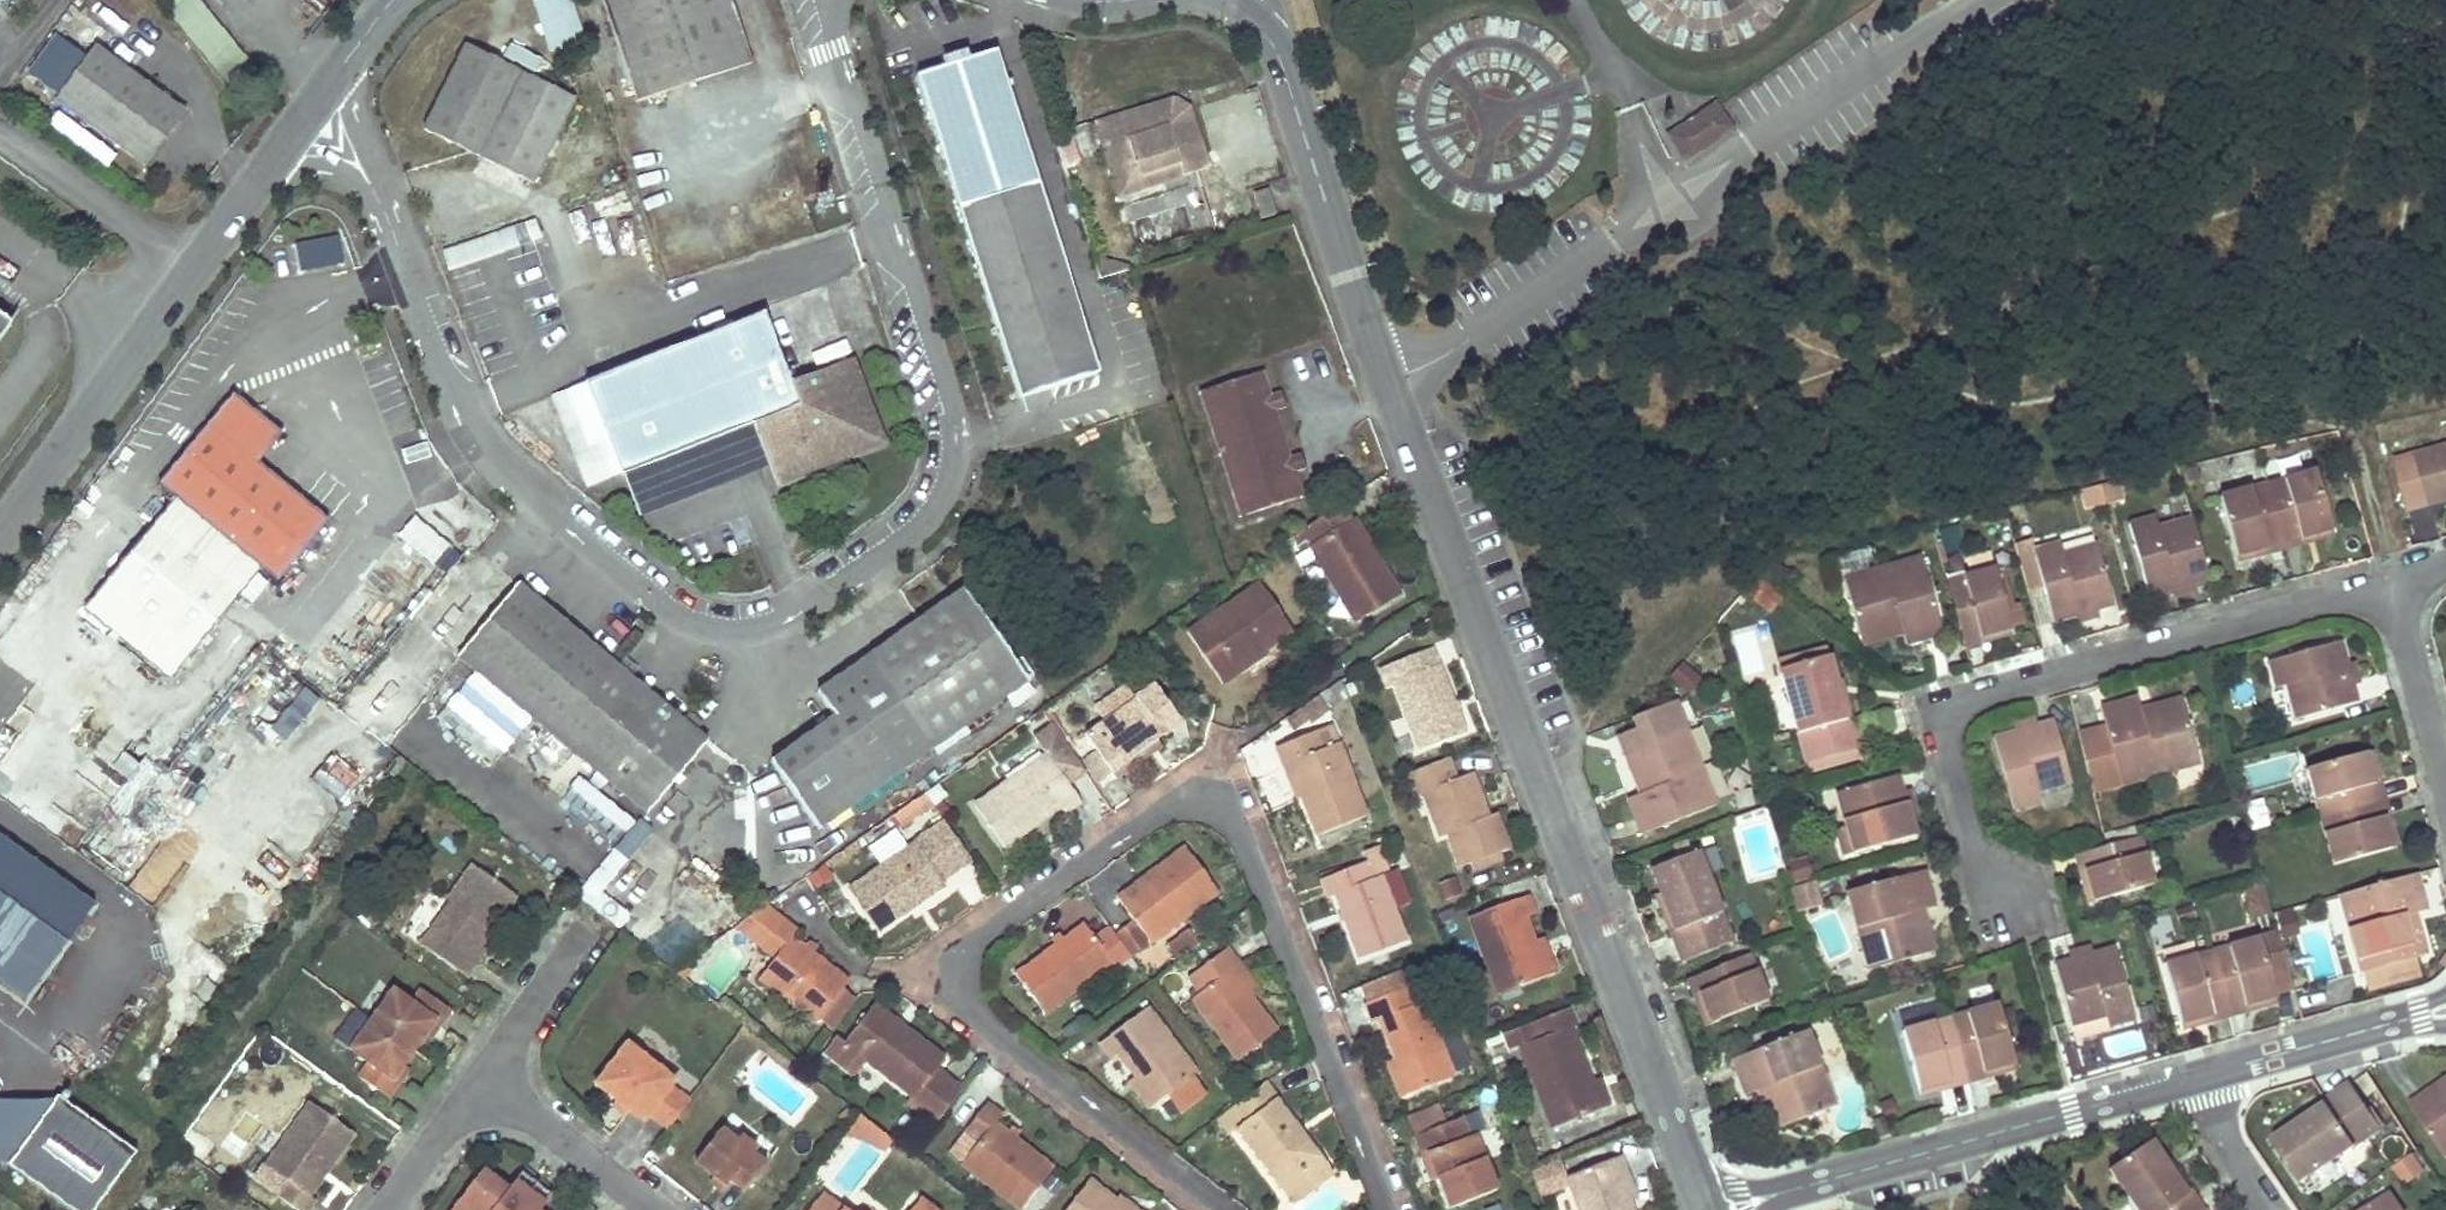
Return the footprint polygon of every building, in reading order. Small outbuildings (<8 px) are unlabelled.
[(163,20),(222,91),(254,64),(200,0),(186,0),(163,20)] [(531,10),(548,60),(582,48),(566,0),(560,0),(531,10)] [(666,282),(851,222),(780,0),(569,0),(666,282)] [(571,111),(465,53),(419,133),(526,192),(571,111)] [(181,131),(91,63),(53,118),(142,184),(181,131)] [(993,63),(910,87),(1012,411),(1096,386),(993,63)] [(1717,103),(1664,137),(1682,165),(1735,132),(1717,103)] [(1172,105),(1094,130),(1118,211),(1142,205),(1137,187),(1179,175),(1184,193),(1208,185),(1188,119),(1172,105)] [(1065,140),(1051,144),(1060,173),(1074,168),(1065,140)] [(1179,175),(1137,187),(1142,205),(1184,193),(1179,175)] [(1268,188),(1253,193),(1261,219),(1276,214),(1268,188)] [(512,228),(488,238),(495,254),(519,244),(512,228)] [(489,242),(438,259),(443,276),(495,259),(489,242)] [(1094,256),(1101,277),(1129,267),(1094,256)] [(21,319),(0,304),(0,348),(21,319)] [(766,315),(585,382),(620,477),(753,428),(776,489),(810,476),(808,471),(883,442),(852,355),(789,379),(766,315)] [(1266,378),(1197,400),(1235,522),(1300,501),(1296,488),(1310,483),(1305,468),(1291,472),(1272,413),(1286,409),(1283,396),(1273,399),(1266,378)] [(585,382),(551,395),(586,490),(620,477),(585,382)] [(276,437),(232,399),(161,486),(177,499),(85,608),(168,678),(260,571),(275,583),(324,521),(257,463),(276,437)] [(2393,461),(2406,513),(2445,503),(2445,447),(2393,461)] [(2313,472),(2268,483),(2285,546),(2309,539),(2311,545),(2333,540),(2313,472)] [(2120,482),(2099,486),(2105,506),(2125,500),(2120,482)] [(2268,483),(2220,497),(2236,565),(2256,560),(2255,554),(2285,546),(2268,483)] [(2086,510),(2105,506),(2099,486),(2081,491),(2086,510)] [(1393,588),(1347,505),(1318,526),(1328,545),(1342,569),(1331,575),(1351,611),(1393,588)] [(431,564),(449,542),(415,515),(398,536),(431,564)] [(2154,523),(2132,530),(2151,598),(2211,582),(2194,523),(2157,533),(2154,523)] [(1318,526),(1307,533),(1317,551),(1328,545),(1318,526)] [(2053,544),(2033,550),(2053,620),(2112,607),(2095,549),(2058,558),(2053,544)] [(1331,575),(1342,569),(1328,545),(1317,551),(1331,575)] [(1942,637),(1921,558),(1844,577),(1858,633),(1902,622),(1905,634),(1909,645),(1942,637)] [(1999,570),(1947,582),(1962,642),(1992,635),(1994,641),(2018,635),(1999,570)] [(707,738),(519,581),(458,655),(649,811),(707,738)] [(918,617),(866,652),(815,687),(834,716),(769,760),(773,766),(817,832),(932,753),(1010,699),(995,678),(1014,664),(963,587),(918,617)] [(1259,588),(1194,634),(1226,683),(1246,667),(1242,662),(1288,631),(1259,588)] [(380,658),(424,600),(412,591),(368,648),(380,658)] [(1902,622),(1858,633),(1861,645),(1905,634),(1902,622)] [(2357,708),(2340,644),(2268,663),(2276,695),(2288,692),(2295,725),(2357,708)] [(1393,684),(1418,750),(1460,733),(1431,652),(1396,664),(1403,680),(1393,684)] [(1832,659),(1782,671),(1785,682),(1796,724),(1806,763),(1863,749),(1858,727),(1849,728),(1832,659)] [(1702,677),(1685,662),(1674,674),(1691,690),(1702,677)] [(1014,664),(995,678),(1010,699),(1030,686),(1014,664)] [(282,743),(318,701),(304,689),(268,731),(282,743)] [(1098,729),(1084,739),(1093,754),(1110,779),(1126,769),(1120,759),(1152,737),(1175,721),(1153,691),(1129,708),(1119,693),(1088,714),(1098,729)] [(1320,696),(1285,720),(1291,728),(1306,718),(1309,723),(1329,710),(1320,696)] [(1630,801),(1643,836),(1715,809),(1674,701),(1645,712),(1648,720),(1629,727),(1654,792),(1639,797),(1630,801)] [(2133,715),(2136,726),(2182,713),(2179,701),(2133,715)] [(2108,756),(2086,762),(2095,791),(2197,760),(2182,713),(2136,726),(2133,715),(2129,702),(2095,713),(2101,733),(2108,756)] [(1046,758),(977,806),(1005,848),(1058,813),(1061,818),(1078,806),(1064,785),(1084,771),(1079,764),(1047,719),(1028,732),(1046,758)] [(2056,724),(1993,739),(2013,812),(2040,807),(2036,791),(2070,781),(2056,724)] [(1654,792),(1629,727),(1615,732),(1639,797),(1654,792)] [(1323,749),(1316,730),(1275,744),(1282,765),(1291,762),(1318,833),(1370,813),(1345,741),(1323,749)] [(2079,740),(2086,762),(2108,756),(2101,733),(2079,740)] [(1152,737),(1120,759),(1126,769),(1158,747),(1152,737)] [(2379,753),(2306,772),(2318,817),(2379,801),(2376,788),(2372,775),(2383,773),(2379,753)] [(1093,754),(1079,764),(1084,771),(1096,789),(1110,779),(1093,754)] [(1451,779),(1443,760),(1402,777),(1409,795),(1418,792),(1430,788),(1438,812),(1425,816),(1434,841),(1444,838),(1456,871),(1507,852),(1496,817),(1482,823),(1465,774),(1451,779)] [(1915,839),(1900,780),(1841,795),(1852,829),(1839,833),(1845,859),(1915,839)] [(312,784),(283,850),(310,861),(338,795),(312,784)] [(1430,788),(1418,792),(1425,816),(1438,812),(1430,788)] [(934,806),(927,795),(895,817),(903,828),(934,806)] [(2260,800),(2242,808),(2252,830),(2270,823),(2260,800)] [(2379,801),(2318,817),(2333,867),(2403,848),(2398,826),(2387,828),(2379,801)] [(970,861),(945,822),(850,886),(880,932),(945,889),(940,882),(970,861)] [(644,836),(633,827),(578,896),(614,924),(620,929),(631,915),(600,891),(644,836)] [(2107,847),(2082,855),(2092,885),(2083,889),(2089,910),(2152,890),(2137,839),(2111,846),(2107,847)] [(95,909),(0,842),(0,988),(25,1007),(47,977),(52,969),(95,909)] [(1133,884),(1121,893),(1157,939),(1223,891),(1186,843),(1158,865),(1165,874),(1139,893),(1133,884)] [(1733,943),(1700,855),(1656,872),(1678,930),(1668,933),(1680,964),(1733,943)] [(513,889),(470,858),(449,890),(453,894),(421,938),(465,972),(486,941),(480,937),(513,889)] [(1789,863),(1795,882),(1813,877),(1808,858),(1789,863)] [(1343,894),(1363,955),(1413,938),(1390,873),(1377,877),(1372,863),(1327,878),(1335,897),(1343,894)] [(1158,865),(1133,884),(1139,893),(1165,874),(1158,865)] [(2416,875),(2340,898),(2361,975),(2414,961),(2403,920),(2413,917),(2426,913),(2416,875)] [(1926,878),(1852,899),(1872,971),(1921,957),(1909,919),(1924,915),(1937,912),(1926,878)] [(1815,885),(1795,890),(1800,910),(1820,905),(1815,885)] [(1527,898),(1469,919),(1497,995),(1541,980),(1529,945),(1521,921),(1534,917),(1527,898)] [(756,911),(737,922),(778,954),(758,979),(811,1021),(845,978),(793,938),(801,926),(771,901),(756,911)] [(681,914),(648,942),(670,967),(702,939),(681,914)] [(1924,915),(1909,919),(1921,957),(1933,953),(1924,915)] [(2413,917),(2403,920),(2414,961),(2425,958),(2413,917)] [(1144,944),(1129,922),(1114,932),(1130,954),(1144,944)] [(1082,924),(1016,972),(1047,1015),(1113,967),(1118,972),(1134,959),(1130,954),(1114,932),(1112,929),(1095,941),(1082,924)] [(1168,943),(1178,959),(1203,941),(1191,927),(1168,943)] [(2260,940),(2211,953),(2228,1014),(2253,1007),(2255,1012),(2276,1006),(2275,1000),(2268,973),(2263,952),(2260,940)] [(1543,941),(1529,945),(1541,980),(1554,975),(1543,941)] [(1190,1003),(1236,1064),(1277,1034),(1247,995),(1229,972),(1241,963),(1230,946),(1186,979),(1199,996),(1190,1003)] [(2282,947),(2263,952),(2268,973),(2275,1000),(2295,995),(2282,947)] [(2118,951),(2054,967),(2071,1031),(2108,1022),(2112,1032),(2138,1025),(2118,951)] [(2211,953),(2167,967),(2182,1033),(2201,1029),(2200,1021),(2228,1014),(2211,953)] [(1771,1004),(1752,954),(1695,976),(1707,1005),(1697,1008),(1703,1027),(1771,1004)] [(2419,977),(2414,961),(2361,975),(2366,992),(2419,977)] [(1241,963),(1229,972),(1247,995),(1259,986),(1241,963)] [(90,996),(52,969),(47,977),(84,1004),(90,996)] [(405,997),(386,984),(342,1045),(360,1057),(351,1073),(379,1096),(402,1067),(397,1061),(419,1029),(425,1032),(446,1004),(415,983),(405,997)] [(1412,987),(1364,1005),(1371,1023),(1384,1018),(1398,1055),(1413,1091),(1454,1075),(1426,1002),(1418,1005),(1412,987)] [(2000,1006),(1952,1018),(1967,1078),(1996,1072),(1997,1078),(2019,1073),(2000,1006)] [(946,1061),(877,1007),(854,1034),(846,1044),(839,1039),(826,1053),(855,1079),(870,1062),(916,1097),(937,1072),(946,1061)] [(1518,1049),(1547,1128),(1594,1111),(1587,1088),(1567,1034),(1575,1031),(1568,1008),(1530,1021),(1536,1043),(1518,1049)] [(1197,1074),(1145,1010),(1101,1041),(1117,1061),(1127,1054),(1143,1075),(1161,1100),(1197,1074)] [(1952,1018),(1903,1032),(1921,1099),(1942,1094),(1939,1086),(1967,1078),(1952,1018)] [(652,1108),(669,1122),(689,1097),(671,1082),(675,1077),(602,1022),(571,1062),(632,1108),(644,1117),(652,1108)] [(2108,1022),(2071,1031),(2073,1041),(2112,1032),(2108,1022)] [(1836,1113),(1805,1035),(1730,1065),(1744,1097),(1753,1094),(1767,1088),(1783,1134),(1836,1113)] [(1403,1095),(1413,1091),(1398,1055),(1390,1058),(1403,1095)] [(933,1124),(959,1089),(937,1072),(916,1097),(909,1105),(933,1124)] [(1161,1100),(1143,1075),(1130,1084),(1150,1108),(1161,1100)] [(2332,1105),(2276,1142),(2304,1183),(2387,1127),(2354,1080),(2327,1098),(2332,1105)] [(1606,1081),(1587,1088),(1594,1111),(1614,1105),(1606,1081)] [(1320,1158),(1266,1083),(1242,1101),(1233,1108),(1230,1110),(1211,1124),(1223,1139),(1234,1135),(1273,1188),(1320,1158)] [(2415,1104),(2445,1150),(2445,1084),(2415,1104)] [(1767,1088),(1753,1094),(1770,1139),(1783,1134),(1767,1088)] [(998,1112),(982,1098),(945,1145),(1015,1204),(1048,1165),(991,1121),(998,1112)] [(7,1169),(67,1209),(96,1209),(135,1155),(56,1100),(7,1169)] [(308,1104),(265,1165),(283,1179),(272,1194),(295,1209),(307,1209),(315,1199),(310,1194),(352,1135),(308,1104)] [(1432,1150),(1452,1202),(1503,1183),(1483,1131),(1472,1134),(1466,1118),(1416,1136),(1422,1153),(1432,1150)] [(887,1141),(860,1119),(853,1127),(881,1149),(887,1141)] [(730,1143),(714,1132),(691,1162),(706,1174),(724,1188),(727,1183),(742,1194),(762,1168),(746,1155),(750,1149),(736,1138),(730,1143)] [(2113,1167),(2140,1209),(2208,1209),(2195,1192),(2187,1198),(2152,1140),(2113,1167)] [(2411,1153),(2390,1168),(2403,1187),(2425,1173),(2411,1153)] [(1616,1156),(1566,1175),(1561,1163),(1538,1172),(1546,1195),(1567,1187),(1576,1209),(1628,1209),(1625,1202),(1616,1178),(1624,1175),(1616,1156)] [(1320,1158),(1273,1188),(1287,1207),(1332,1174),(1320,1158)] [(533,1184),(519,1173),(508,1188),(484,1170),(453,1209),(514,1209),(533,1184)] [(700,1181),(718,1195),(724,1188),(706,1174),(700,1181)] [(1616,1178),(1625,1202),(1633,1199),(1624,1175),(1616,1178)] [(1089,1177),(1064,1209),(1132,1209),(1089,1177)] [(547,1196),(533,1184),(514,1209),(536,1209),(547,1196)] [(840,1204),(841,1203),(824,1191),(810,1209),(848,1209),(840,1204)] [(2362,1209),(2400,1209),(2403,1208),(2391,1191),(2362,1209)] [(922,1197),(912,1209),(940,1209),(922,1197)]
